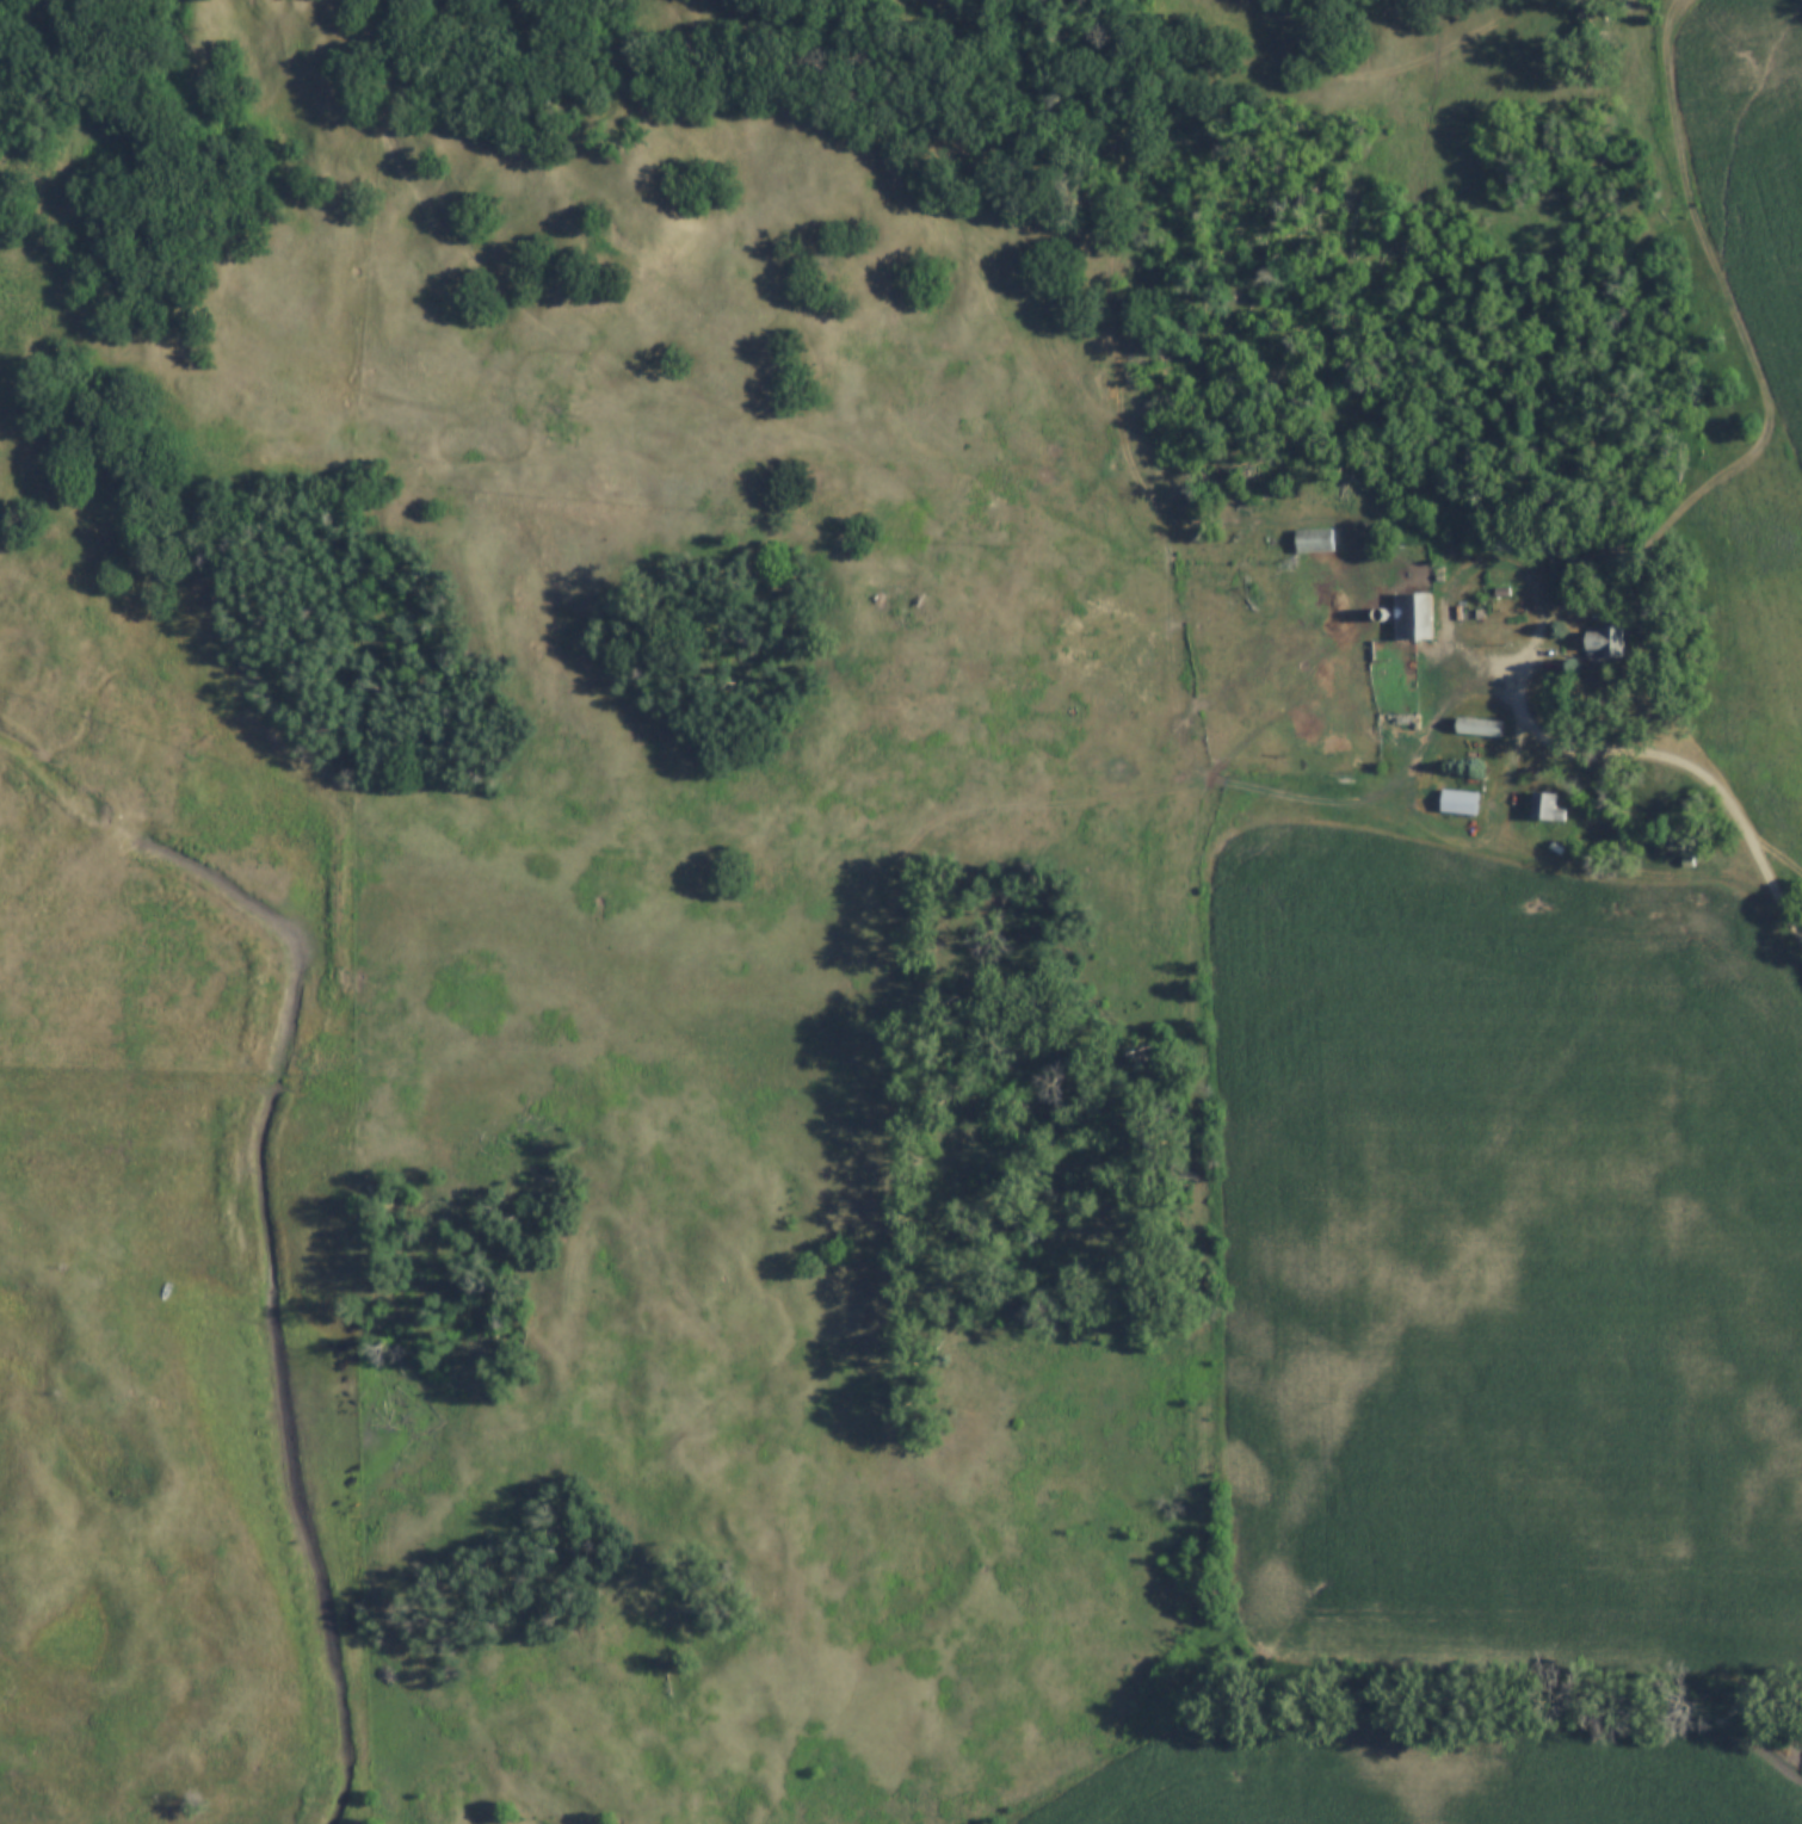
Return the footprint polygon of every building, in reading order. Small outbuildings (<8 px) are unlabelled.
[(1292,530),(1293,553),(1330,553),(1330,530),(1292,530)] [(1429,594),(1393,594),(1393,640),(1429,640),(1429,594)] [(1618,627),(1599,627),(1599,636),(1581,636),(1581,659),(1618,659),(1618,627)] [(1439,814),(1474,814),(1474,791),(1439,791),(1439,814)] [(1554,810),(1555,794),(1528,794),(1528,821),(1563,822),(1563,810),(1554,810)]
